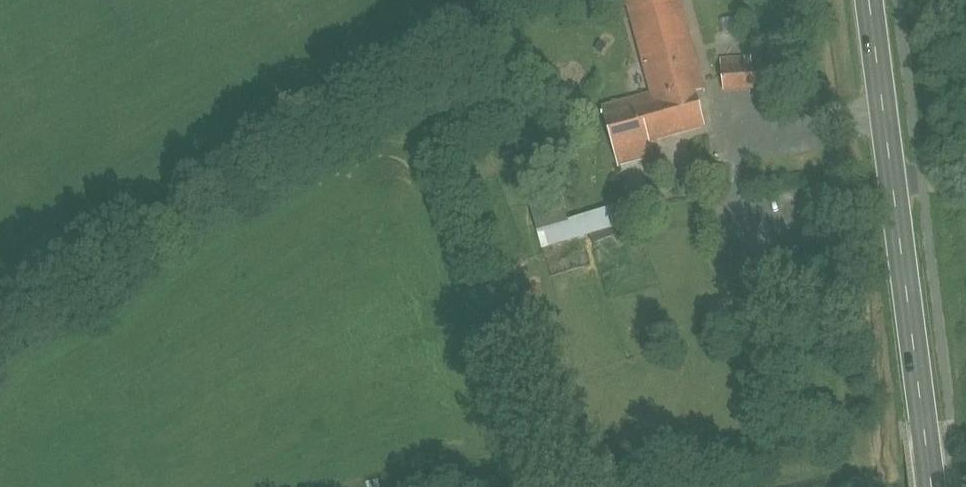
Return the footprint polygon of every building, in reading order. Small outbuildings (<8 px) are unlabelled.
[(677,12),(673,0),(624,0),(630,24),(677,12)] [(628,25),(649,101),(599,114),(616,176),(652,167),(648,153),(705,138),(695,101),(699,100),(703,99),(679,11),(677,12),(630,24),(628,25)] [(763,63),(719,66),(722,100),(766,97),(763,63)] [(616,210),(580,220),(584,237),(621,227),(616,210)]
